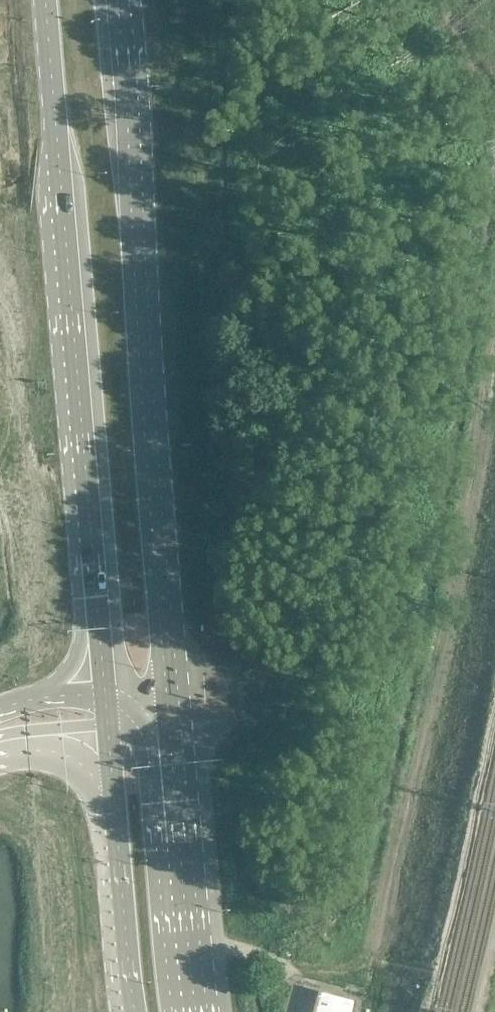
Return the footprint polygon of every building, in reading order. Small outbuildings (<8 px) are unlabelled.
[(314,1011),(355,1011),(357,1002),(319,992),(314,1011)]
